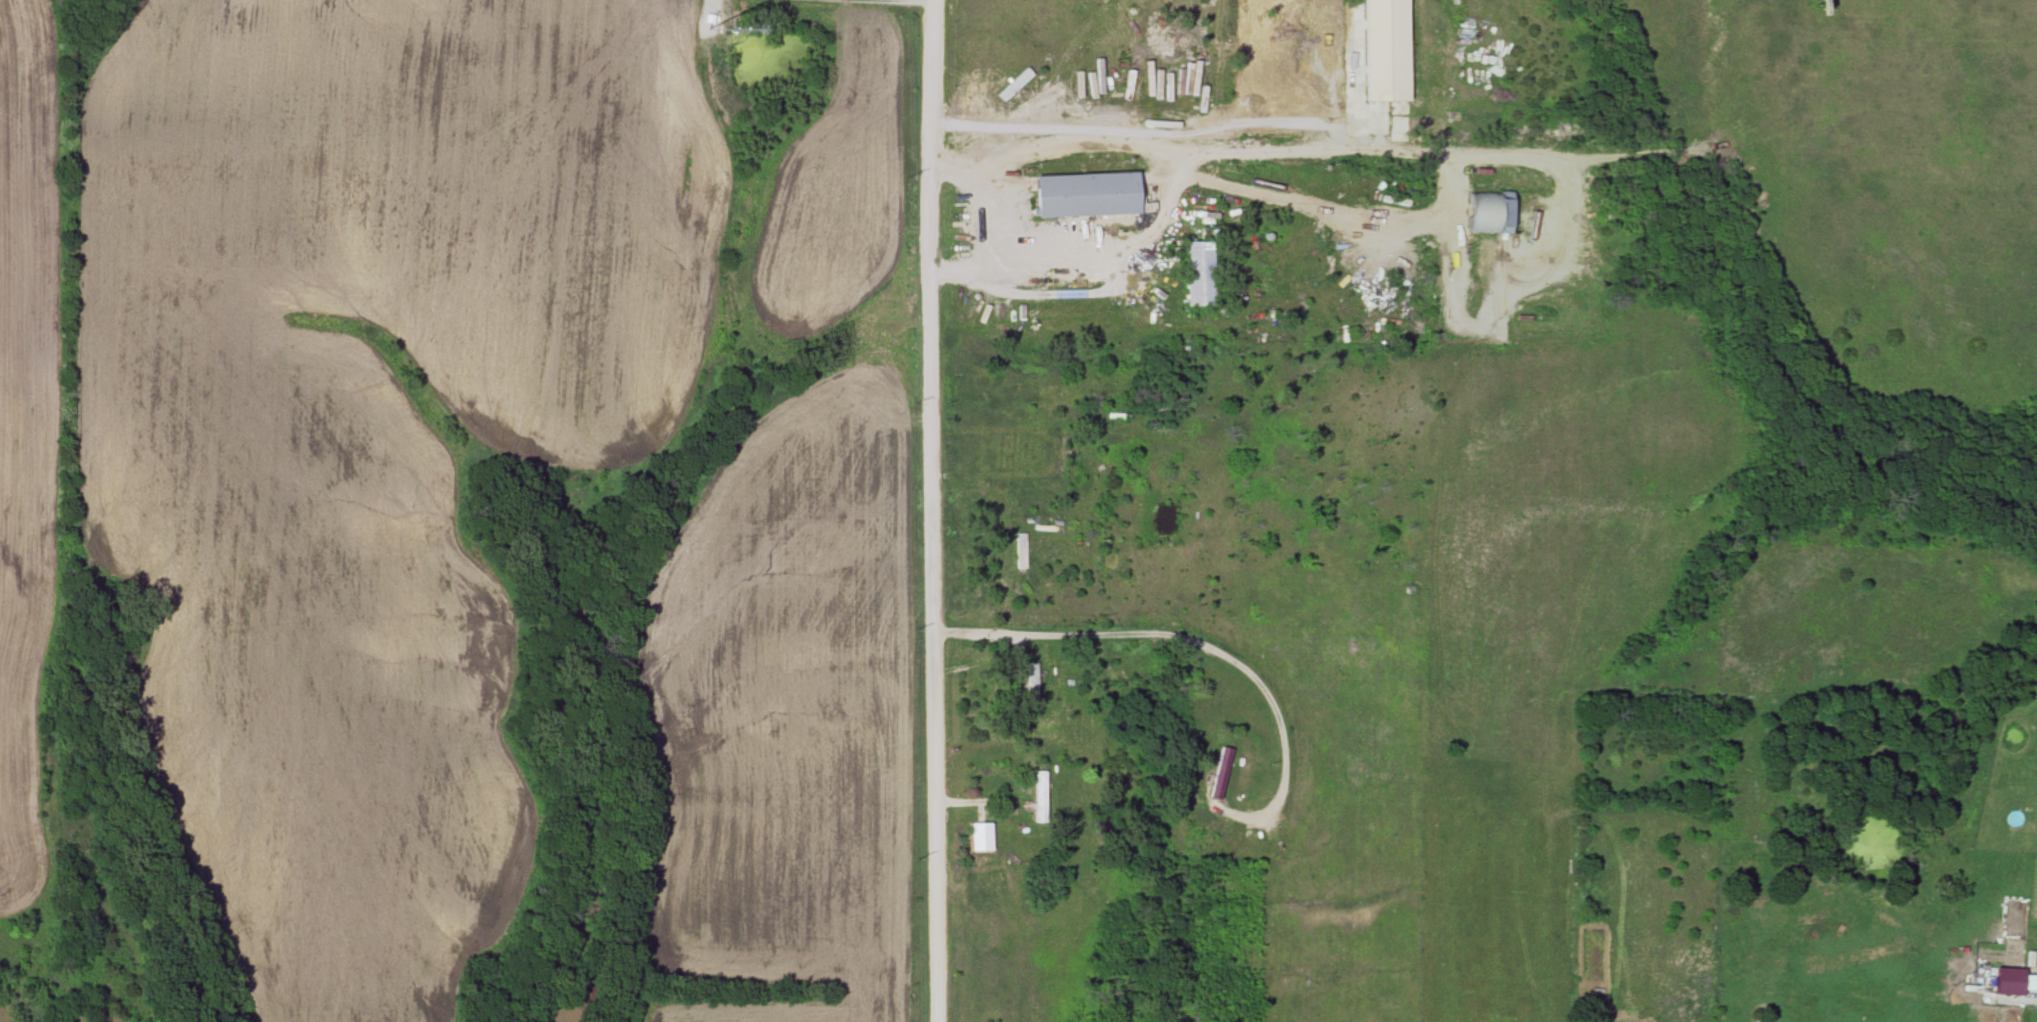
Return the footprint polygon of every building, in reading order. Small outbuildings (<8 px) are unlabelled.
[(1402,103),(1402,0),(1359,0),(1359,103),(1402,103)] [(1132,215),(1131,174),(1029,176),(1030,218),(1132,215)] [(1510,193),(1463,192),(1462,233),(1510,233),(1510,193)] [(1181,242),(1182,307),(1210,306),(1208,242),(1181,242)] [(1016,320),(1028,319),(1028,306),(1033,305),(1032,287),(1022,288),(1023,305),(1016,305),(1016,320)] [(1015,571),(1024,571),(1024,534),(1015,534),(1015,571)] [(1207,798),(1219,801),(1231,750),(1218,748),(1207,798)] [(1032,823),(1045,823),(1045,772),(1032,772),(1032,823)]
